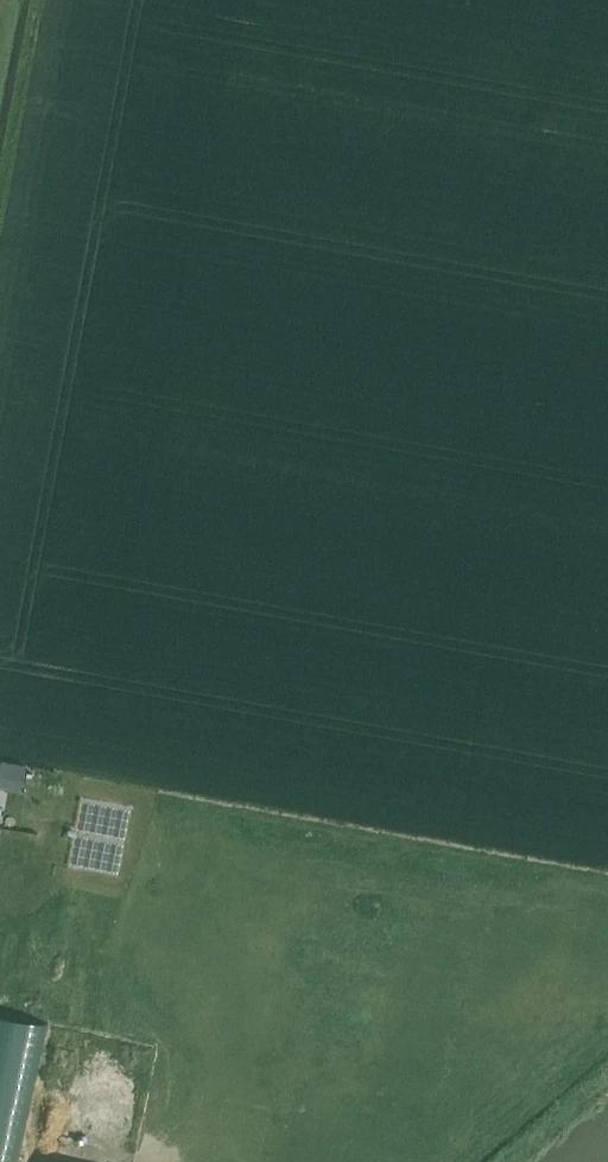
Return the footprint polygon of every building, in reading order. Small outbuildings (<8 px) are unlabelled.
[(22,791),(26,765),(0,760),(0,787),(22,791)] [(12,1161),(20,1161),(49,1024),(0,1013),(0,1160),(12,1161)]
